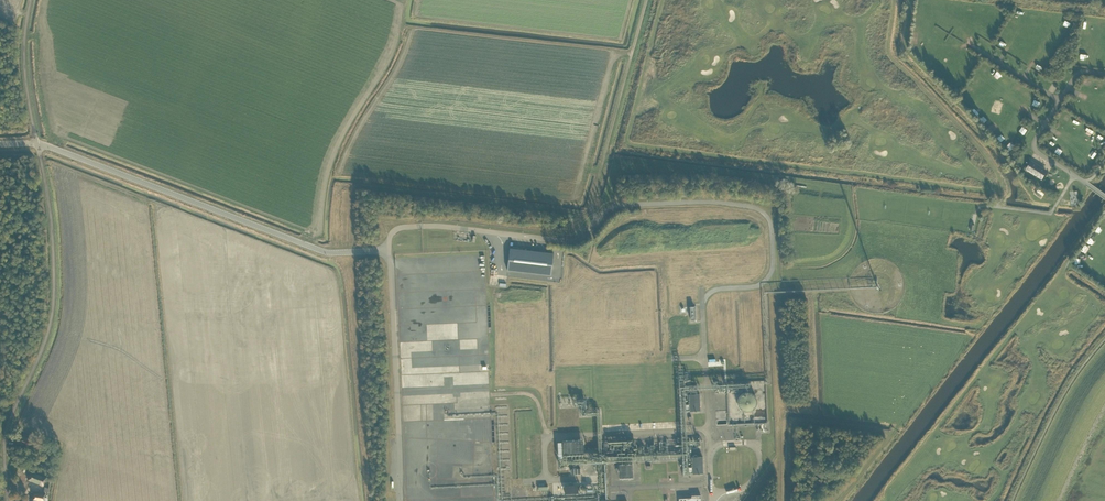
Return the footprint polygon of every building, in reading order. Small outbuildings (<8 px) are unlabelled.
[(1027,169),(1042,179),(1044,176),(1042,175),(1045,170),(1038,166),(1033,162),(1030,167),(1028,166),(1027,169)] [(510,248),(507,270),(551,275),(554,254),(510,248)] [(487,321),(486,294),(472,294),(474,321),(487,321)] [(480,346),(482,386),(488,386),(487,346),(480,346)] [(759,405),(753,390),(738,396),(744,412),(759,405)] [(690,411),(697,411),(697,412),(699,412),(699,410),(700,410),(699,394),(689,394),(690,411)] [(582,414),(598,414),(597,409),(588,409),(587,397),(575,397),(575,405),(582,405),(582,414)] [(24,445),(28,446),(30,440),(28,439),(28,438),(19,434),(16,443),(24,446),(24,445)] [(622,437),(607,440),(609,447),(616,449),(616,446),(621,445),(622,447),(624,448),(624,450),(628,451),(629,447),(633,446),(634,442),(633,439),(622,437)] [(563,440),(564,455),(584,454),(583,439),(563,440)] [(703,473),(703,456),(691,457),(692,462),(693,474),(703,473)] [(619,465),(619,479),(633,479),(632,464),(619,465)] [(28,480),(43,486),(45,481),(46,477),(31,472),(28,480)] [(566,493),(580,493),(580,484),(566,485),(566,493)] [(32,500),(47,500),(47,498),(44,497),(45,493),(33,491),(32,500)]
